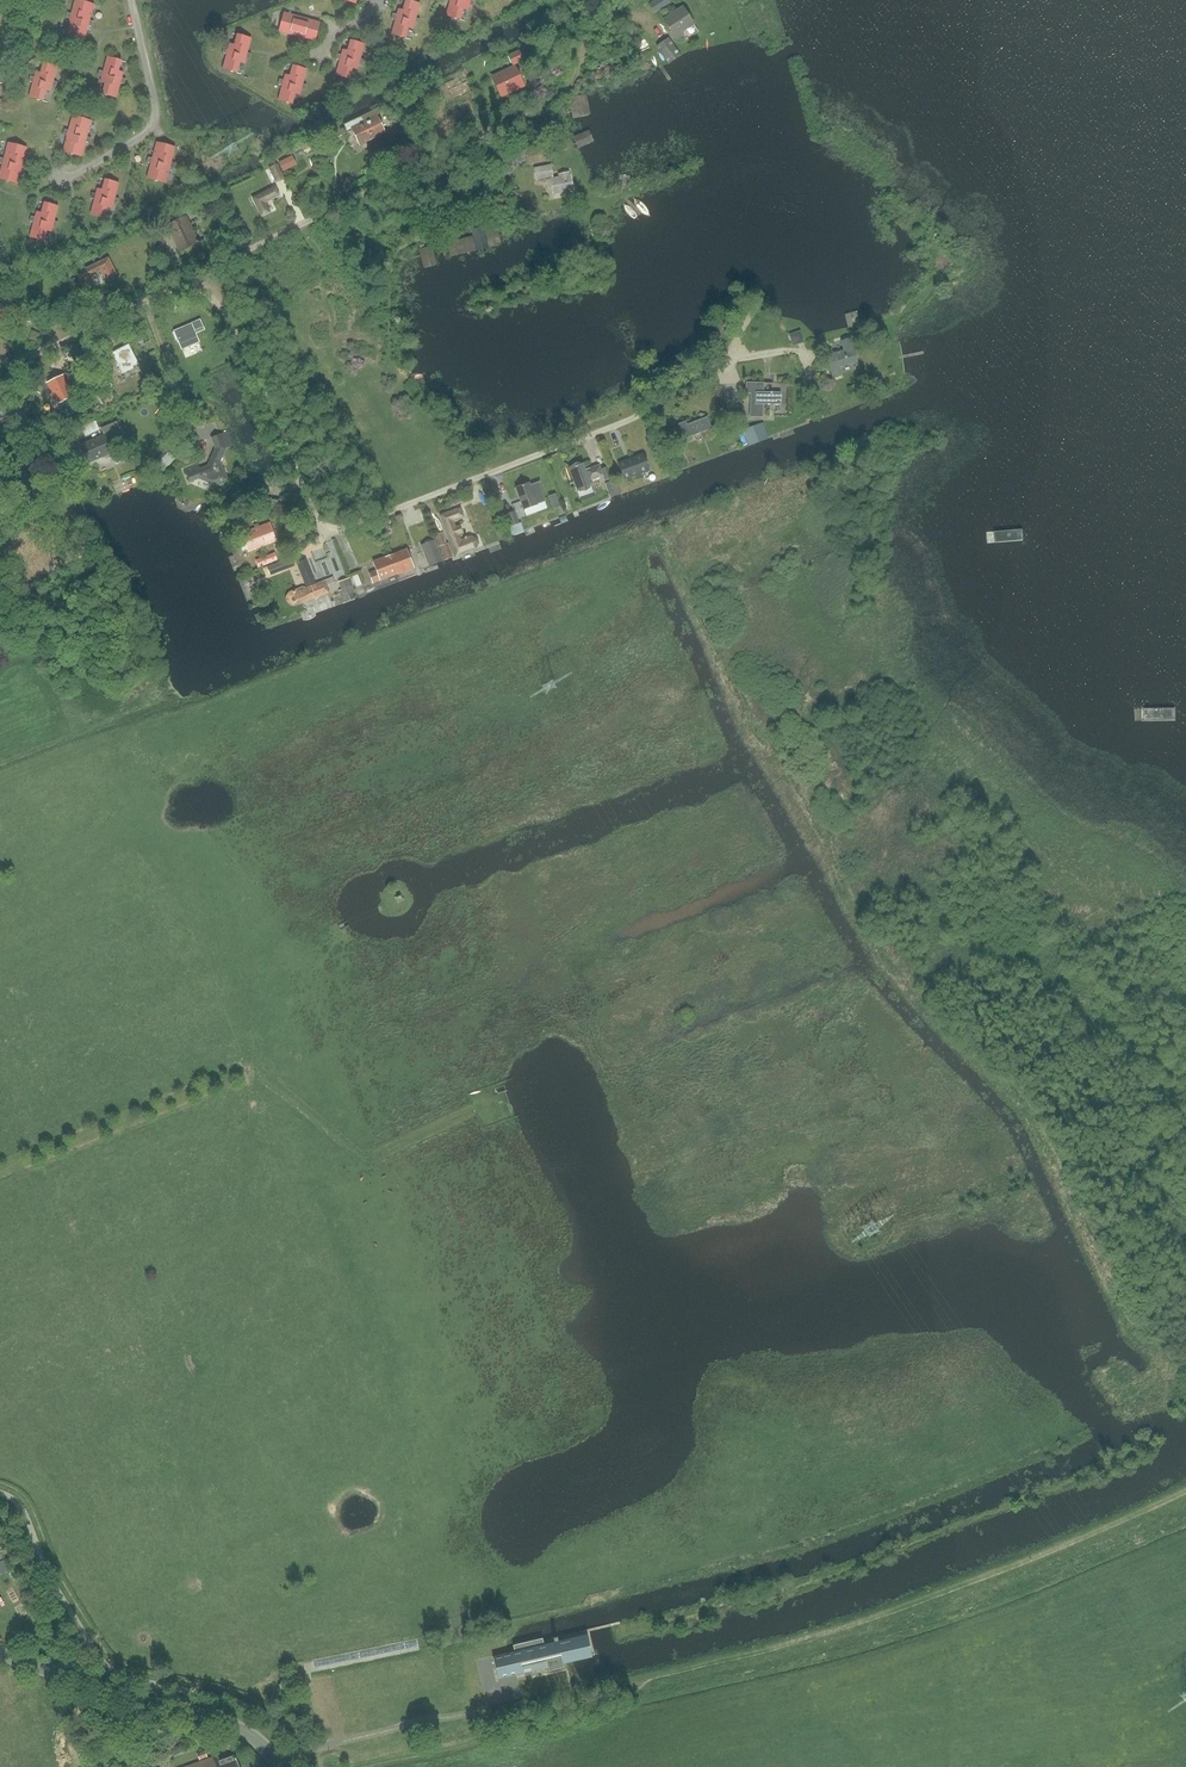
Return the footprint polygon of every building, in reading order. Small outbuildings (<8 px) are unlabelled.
[(89,2),(80,0),(75,0),(70,16),(88,21),(90,16),(86,15),(89,2)] [(398,10),(396,16),(414,21),(419,3),(408,0),(407,0),(403,12),(398,10)] [(467,8),(469,2),(463,0),(450,0),(446,14),(460,18),(463,7),(467,8)] [(671,3),(669,0),(652,0),(648,2),(655,13),(671,3)] [(665,18),(674,32),(678,38),(684,34),(682,32),(695,23),(683,5),(665,18)] [(284,13),(282,18),(279,30),(297,35),(302,17),(297,16),(284,13)] [(73,24),(70,35),(83,39),(88,21),(70,16),(68,23),(73,24)] [(409,26),(413,27),(414,21),(396,16),(391,34),(406,38),(409,26)] [(315,39),(316,36),(320,22),(302,17),(297,35),(304,37),(315,39)] [(234,46),(229,44),(227,50),(246,56),(251,38),(238,34),(234,46)] [(681,55),(670,38),(657,46),(669,64),(681,55)] [(348,52),(342,51),(341,56),(359,61),(364,43),(351,40),(348,52)] [(240,60),(244,62),(246,56),(227,50),(222,68),(237,72),(240,60)] [(492,76),(502,98),(526,86),(516,65),(525,60),(520,50),(509,55),(514,66),(492,76)] [(118,72),(122,59),(107,55),(102,74),(121,79),(122,74),(118,72)] [(353,66),(357,67),(359,61),(341,56),(336,74),(350,78),(353,66)] [(40,74),(35,73),(34,78),(52,84),(57,66),(43,62),(40,74)] [(290,77),(285,75),(283,81),(302,86),(307,68),(294,65),(290,77)] [(105,82),(102,93),(116,97),(121,79),(102,74),(101,80),(105,82)] [(46,88),(51,89),(52,84),(34,78),(29,97),(42,100),(46,88)] [(295,91),(300,93),(302,86),(283,81),(278,99),(292,103),(295,91)] [(587,94),(569,98),(574,118),(591,115),(587,94)] [(361,115),(372,137),(385,131),(374,109),(361,115)] [(82,131),(86,119),(73,115),(68,133),(86,138),(88,133),(82,131)] [(360,143),(372,137),(361,115),(344,124),(347,129),(351,127),(360,143)] [(330,134),(333,140),(346,133),(344,128),(330,134)] [(574,137),(579,148),(595,142),(590,130),(574,137)] [(71,140),(68,152),(81,156),(86,138),(68,133),(66,139),(71,140)] [(158,155),(153,154),(152,159),(170,164),(175,146),(162,142),(158,155)] [(10,156),(5,155),(4,160),(22,165),(27,148),(13,144),(10,156)] [(293,156),(279,162),(283,172),(297,165),(293,156)] [(165,169),(169,170),(170,164),(152,159),(147,177),(161,181),(165,169)] [(20,171),(22,165),(4,160),(0,174),(0,179),(12,182),(16,170),(20,171)] [(270,168),(276,182),(285,179),(278,164),(270,168)] [(553,192),(573,188),(570,175),(569,175),(568,171),(559,173),(560,177),(554,178),(551,164),(534,168),(536,178),(550,175),(551,178),(550,179),(553,192)] [(102,191),(97,190),(95,195),(114,200),(119,182),(105,178),(102,191)] [(266,201),(280,194),(276,186),(253,197),(262,215),(271,211),(266,201)] [(107,205),(112,206),(114,200),(95,195),(90,214),(104,217),(107,205)] [(41,215),(35,213),(34,218),(53,224),(57,206),(45,202),(41,215)] [(179,251),(199,241),(185,215),(167,225),(179,251)] [(47,228),(51,229),(53,224),(34,218),(29,236),(44,240),(47,228)] [(161,236),(166,234),(161,222),(156,225),(161,236)] [(447,241),(451,257),(502,244),(498,229),(447,241)] [(434,246),(420,249),(424,268),(438,265),(434,246)] [(105,279),(117,273),(108,257),(77,271),(86,290),(94,286),(89,276),(101,270),(105,279)] [(55,284),(60,294),(67,290),(62,280),(55,284)] [(0,300),(0,316),(18,308),(16,305),(11,295),(0,300)] [(204,329),(200,319),(191,323),(174,331),(173,332),(176,341),(178,340),(182,350),(199,342),(195,333),(204,329)] [(32,330),(29,338),(37,342),(41,333),(32,330)] [(790,338),(793,347),(804,344),(801,333),(795,335),(796,336),(790,338)] [(838,366),(857,360),(851,337),(841,340),(844,349),(833,353),(831,347),(826,348),(833,375),(840,373),(838,366)] [(122,371),(138,363),(129,345),(113,353),(122,371)] [(71,375),(76,386),(83,383),(77,371),(71,375)] [(56,401),(72,393),(63,374),(47,382),(56,401)] [(110,379),(103,382),(106,389),(113,385),(110,379)] [(763,403),(766,403),(781,404),(781,391),(764,391),(764,383),(746,382),(746,392),(753,393),(753,416),(763,416),(763,403)] [(685,438),(712,428),(707,416),(686,424),(685,421),(679,423),(685,438)] [(102,428),(105,435),(81,445),(88,462),(98,458),(99,460),(99,461),(101,461),(102,462),(103,462),(104,462),(106,462),(107,461),(108,461),(109,460),(110,459),(111,458),(111,457),(111,456),(111,455),(110,452),(113,451),(108,441),(123,435),(117,421),(102,428)] [(96,421),(82,427),(86,435),(100,429),(96,421)] [(744,430),(750,446),(769,439),(763,423),(744,430)] [(669,430),(662,432),(665,442),(672,439),(669,430)] [(228,432),(221,434),(213,438),(217,448),(209,466),(200,470),(199,466),(187,470),(192,481),(200,478),(213,484),(214,485),(228,479),(221,462),(227,449),(227,448),(234,445),(228,432)] [(688,467),(680,446),(667,451),(675,472),(688,467)] [(166,449),(154,463),(164,472),(176,459),(166,449)] [(643,453),(618,463),(624,481),(650,471),(643,453)] [(583,463),(570,468),(582,498),(594,493),(590,481),(603,476),(600,469),(599,465),(586,470),(583,463)] [(145,466),(138,469),(144,481),(150,478),(145,466)] [(605,481),(612,478),(607,467),(600,469),(603,476),(605,481)] [(616,480),(606,483),(611,497),(621,493),(616,480)] [(529,482),(516,488),(524,509),(537,504),(537,502),(544,500),(537,481),(529,484),(529,482)] [(441,515),(452,543),(457,557),(475,550),(477,549),(478,548),(479,545),(480,543),(479,542),(479,540),(478,538),(477,537),(475,536),(472,535),(460,540),(459,535),(463,534),(460,525),(455,527),(453,520),(464,516),(460,508),(441,515)] [(515,511),(502,516),(509,534),(523,529),(520,521),(519,522),(515,511)] [(271,524),(251,531),(244,534),(247,544),(249,550),(276,539),(271,524)] [(443,533),(435,536),(445,561),(455,557),(449,543),(447,544),(443,533)] [(435,540),(421,545),(429,566),(443,561),(435,540)] [(390,555),(397,573),(414,567),(407,549),(390,555)] [(258,564),(259,568),(278,560),(275,553),(252,562),(254,565),(258,564)] [(380,579),(397,573),(390,555),(373,562),(380,579)] [(316,584),(306,559),(298,563),(307,587),(316,584)] [(280,562),(268,566),(271,575),(283,570),(280,562)] [(359,574),(353,576),(357,587),(363,585),(359,574)] [(353,588),(349,578),(339,582),(342,590),(339,591),(344,604),(355,599),(351,589),(353,588)] [(307,588),(299,591),(298,589),(289,592),(288,593),(287,594),(286,595),(286,596),(286,597),(286,599),(286,600),(287,601),(287,602),(288,603),(289,604),(291,604),(291,605),(293,605),(294,605),(302,602),(329,591),(326,582),(317,586),(316,584),(307,587),(307,588)] [(0,1562),(0,1576),(9,1571),(4,1560),(0,1562)] [(516,1654),(495,1659),(501,1684),(526,1678),(524,1670),(533,1668),(535,1676),(596,1662),(590,1637),(547,1647),(546,1641),(515,1648),(516,1654)] [(208,1757),(205,1750),(198,1753),(200,1760),(208,1757)] [(235,1756),(226,1759),(225,1756),(219,1758),(217,1756),(188,1766),(239,1766),(235,1756)]
